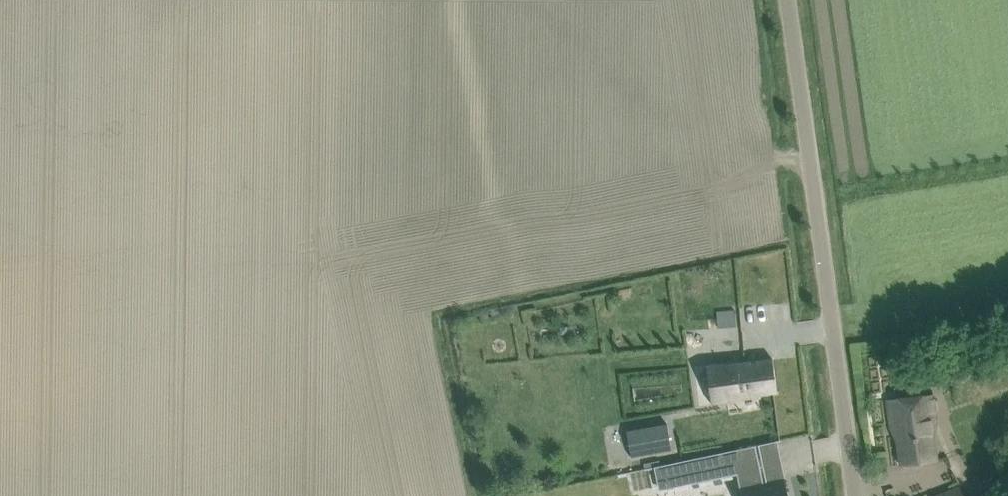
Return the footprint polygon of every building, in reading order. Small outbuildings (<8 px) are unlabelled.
[(775,390),(771,361),(772,361),(772,359),(773,358),(707,364),(708,365),(708,366),(713,365),(718,401),(713,401),(713,403),(712,404),(777,392),(776,391),(776,390),(775,390)] [(951,358),(940,360),(941,374),(952,373),(951,358)] [(895,423),(901,465),(937,460),(932,418),(937,417),(934,393),(887,400),(890,423),(895,423)] [(667,423),(627,430),(627,431),(628,431),(633,456),(632,456),(632,457),(672,449),(667,423)] [(782,478),(763,482),(759,462),(756,445),(655,466),(659,488),(737,472),(742,495),(789,495),(788,494),(786,494),(782,478)] [(959,487),(937,495),(963,495),(959,487)]
